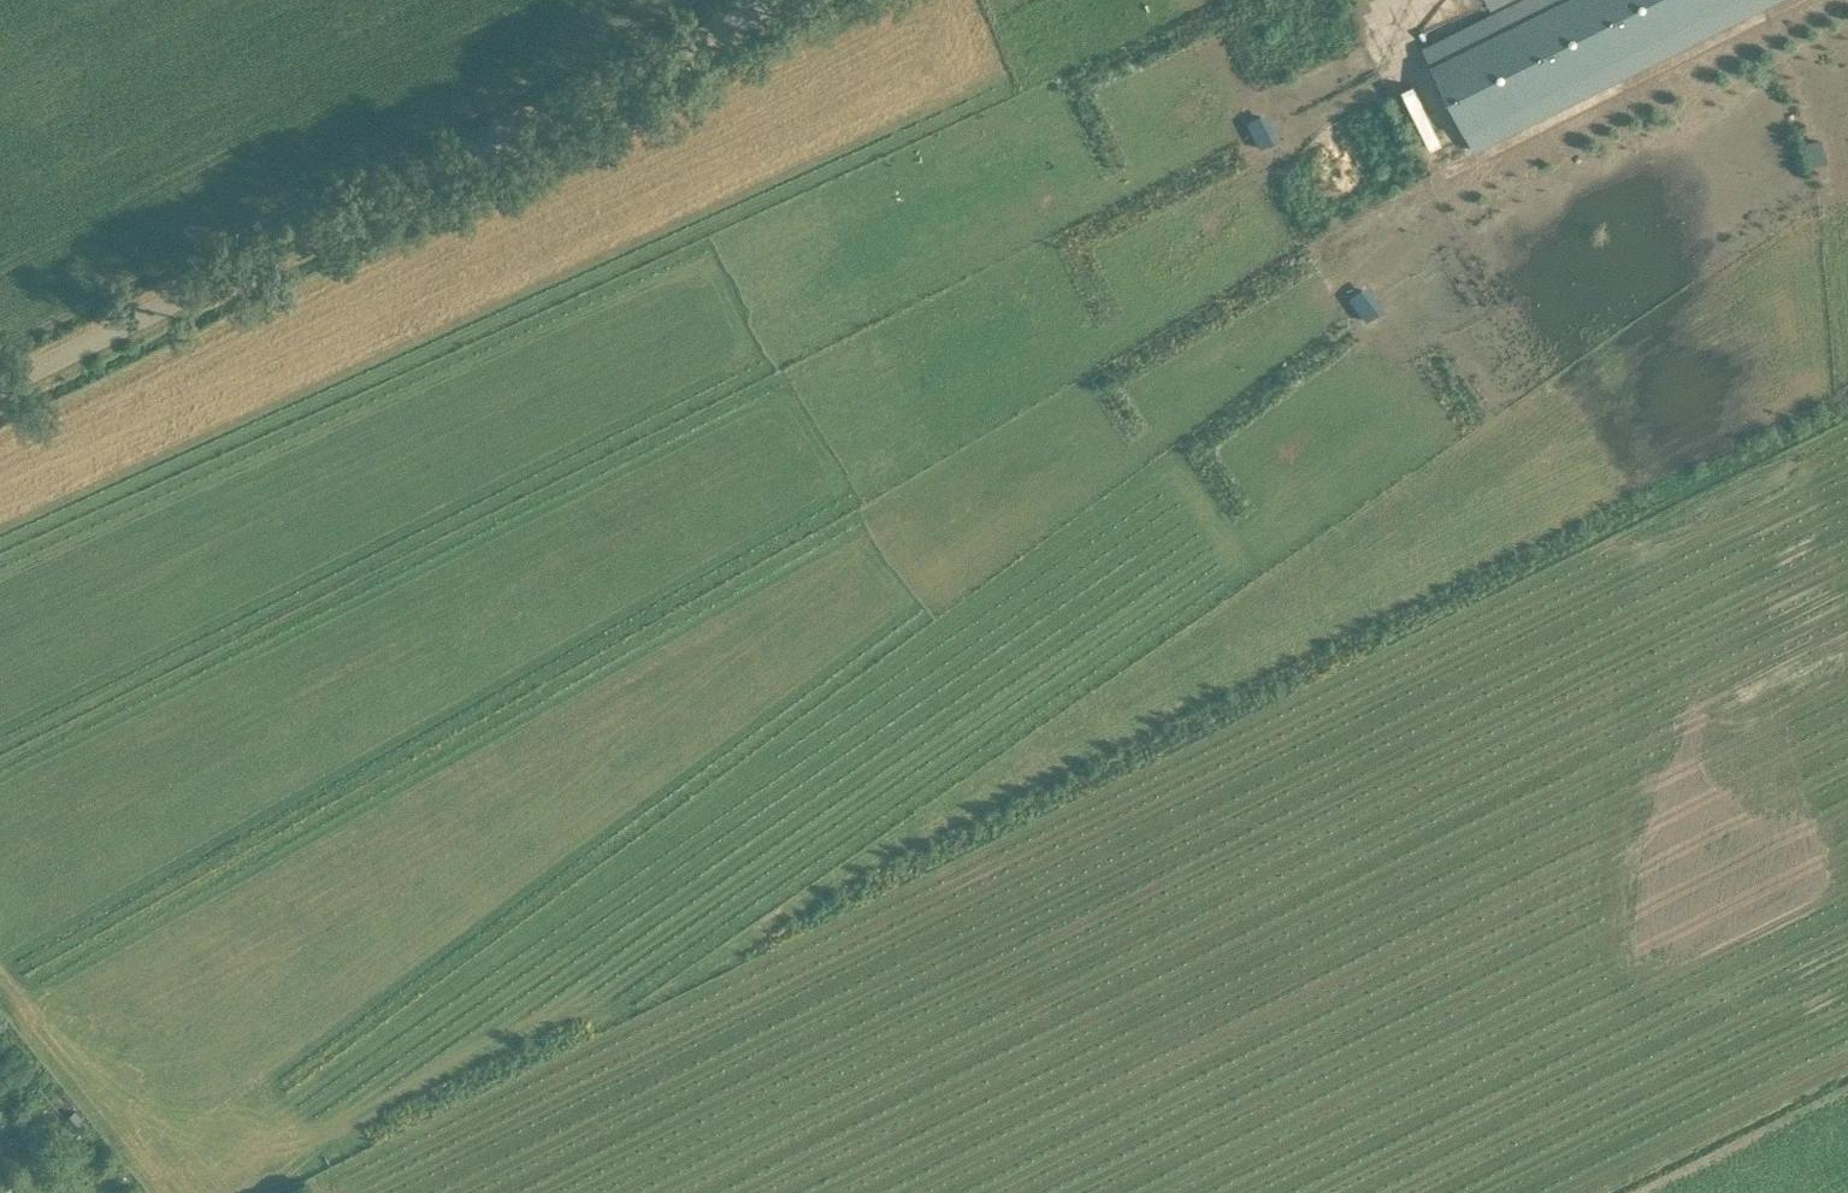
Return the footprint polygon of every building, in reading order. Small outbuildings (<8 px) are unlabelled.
[(1425,50),(1474,149),(1774,0),(1525,0),(1425,50)] [(1268,111),(1248,121),(1261,147),(1281,138),(1268,111)] [(1367,284),(1350,297),(1367,321),(1384,309),(1367,284)]
